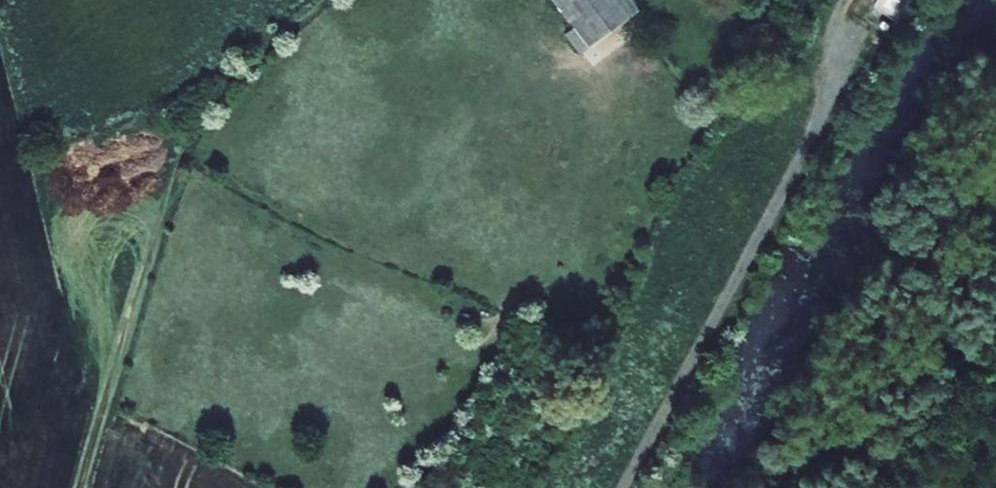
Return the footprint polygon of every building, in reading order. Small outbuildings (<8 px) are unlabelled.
[(639,7),(633,0),(556,0),(574,24),(590,44),(590,45),(639,7)] [(580,51),(590,44),(574,24),(565,31),(580,51)]
